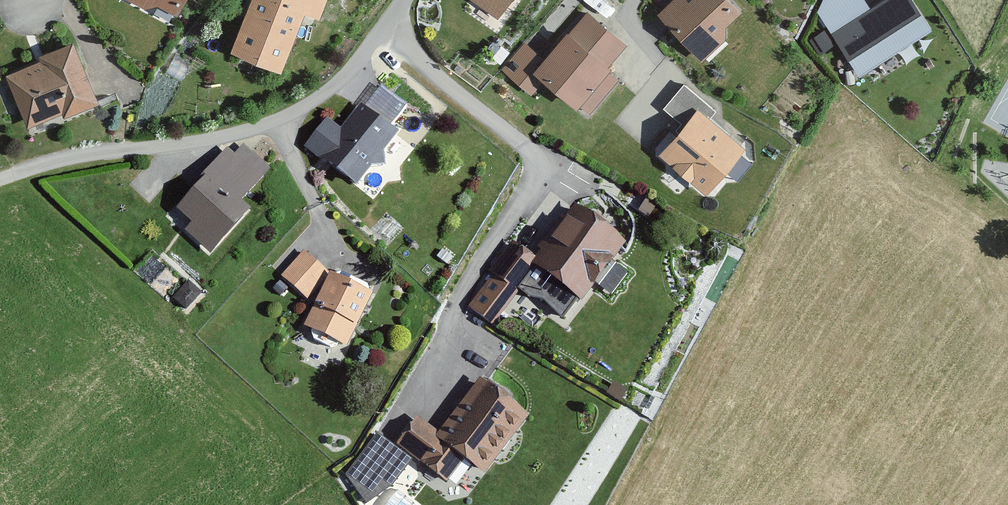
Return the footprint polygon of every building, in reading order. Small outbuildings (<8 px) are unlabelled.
[(155,7),(175,17),(183,0),(125,0),(152,14),(155,7)] [(228,54),(277,72),(299,15),(316,21),(324,0),(248,0),(228,54)] [(497,22),(513,0),(466,0),(497,22)] [(723,44),(723,29),(739,15),(726,0),(673,0),(654,17),(698,66),(723,44)] [(818,15),(855,78),(928,35),(908,0),(887,0),(867,12),(861,0),(823,0),(818,15)] [(624,46),(589,15),(569,37),(564,33),(542,58),(524,43),(499,71),(530,97),(542,84),(572,111),(576,106),(587,116),(615,84),(606,76),(611,70),(607,66),(624,46)] [(96,106),(71,45),(35,59),(37,64),(3,78),(24,129),(58,115),(61,121),(96,106)] [(714,115),(683,87),(661,112),(680,129),(658,154),(705,196),(743,153),(708,122),(714,115)] [(394,138),(357,108),(315,160),(352,190),(394,138)] [(269,174),(242,148),(232,158),(224,151),(196,181),(200,184),(174,212),(188,225),(181,232),(207,256),(248,212),(240,205),(269,174)] [(625,247),(575,211),(532,270),(580,305),(591,291),(605,301),(625,272),(613,264),(625,247)] [(533,266),(510,249),(488,276),(491,278),(466,309),(490,327),(515,295),(512,293),(533,266)] [(326,275),(303,254),(280,280),(304,301),(326,275)] [(372,298),(330,278),(304,331),(346,351),(372,298)] [(525,421),(478,383),(436,436),(416,421),(395,447),(443,484),(461,462),(481,477),(525,421)] [(384,499),(410,464),(375,438),(345,478),(363,504),(368,504),(378,496),(384,499)]
